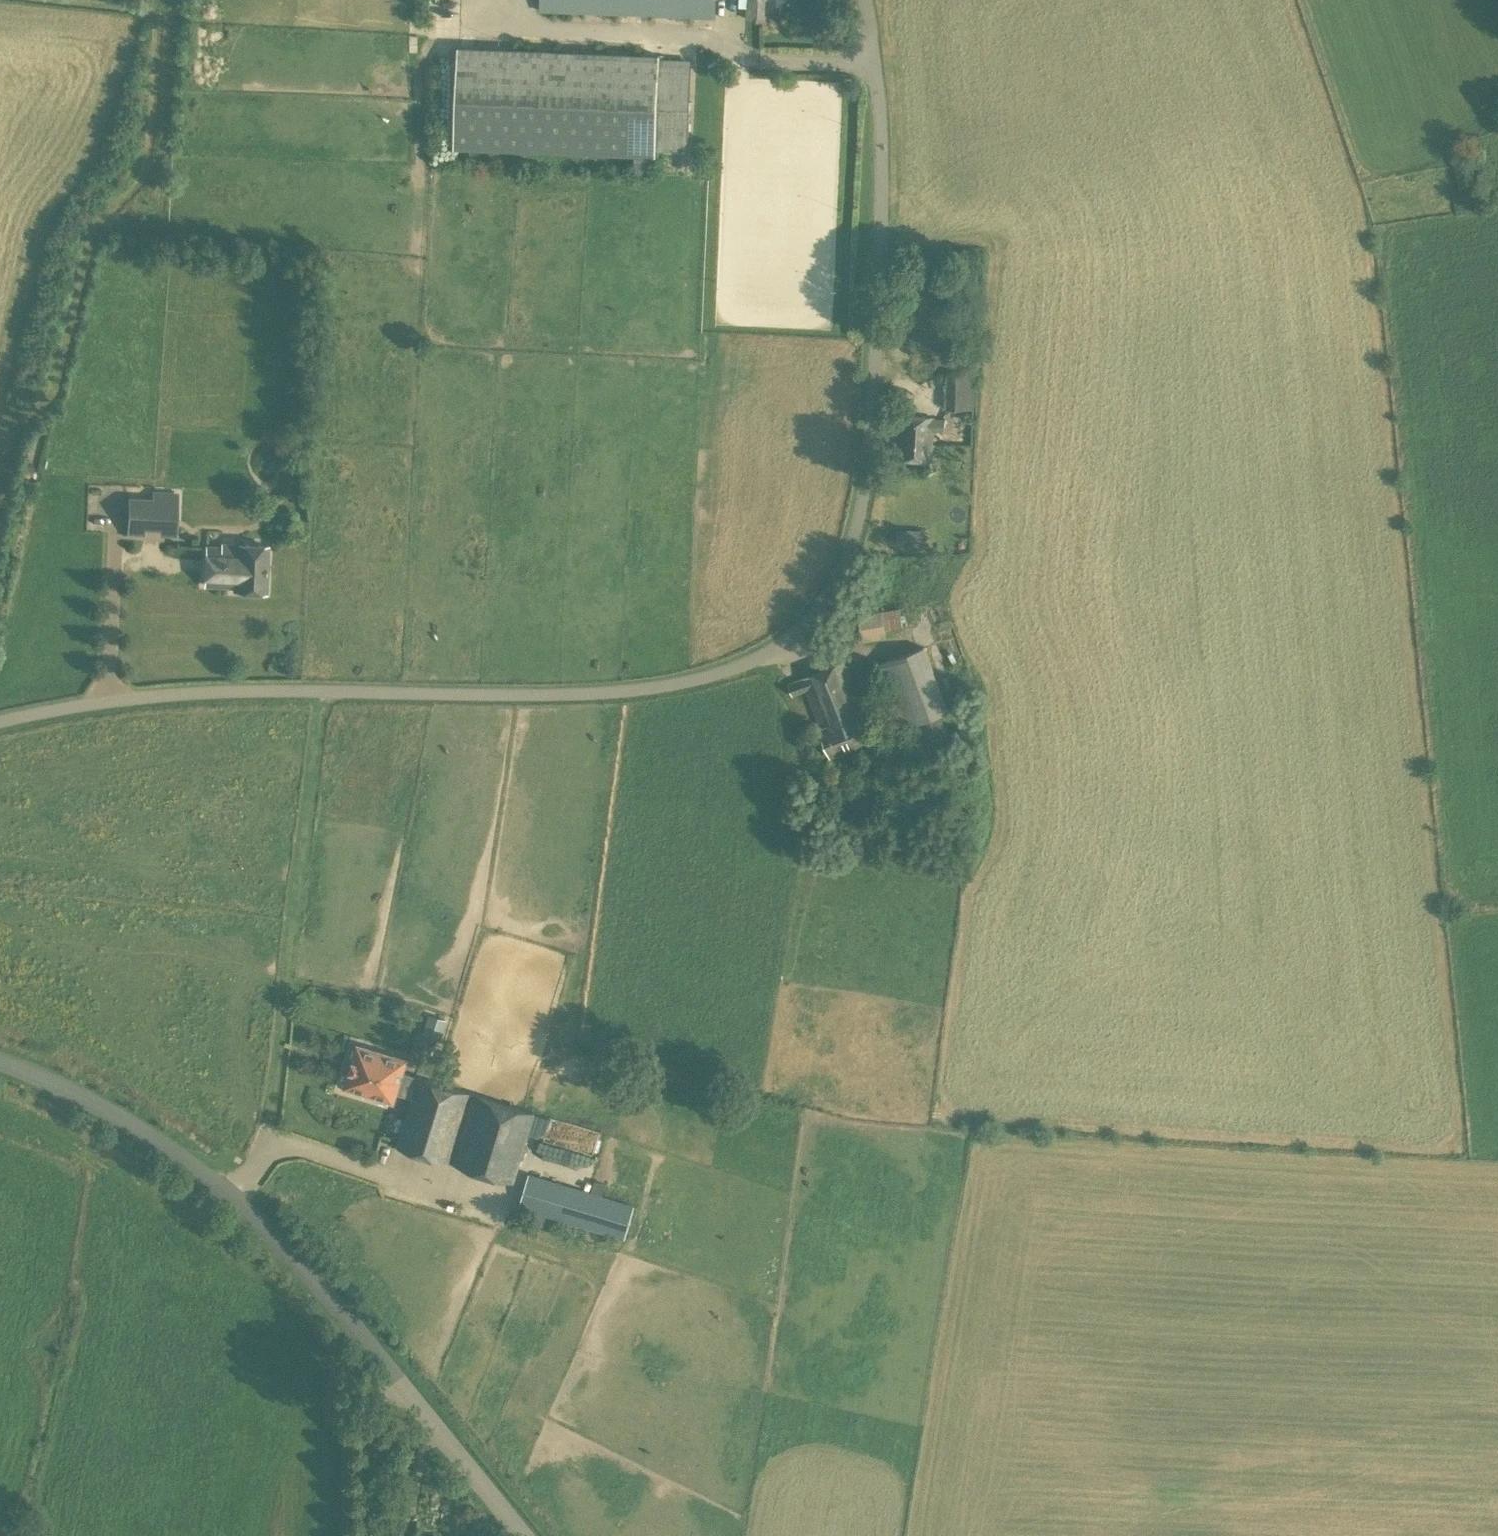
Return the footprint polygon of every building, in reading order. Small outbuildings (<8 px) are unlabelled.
[(713,0),(540,0),(539,11),(712,18),(713,0)] [(746,18),(763,19),(764,0),(747,0),(746,18)] [(659,55),(457,47),(453,148),(655,156),(655,151),(681,152),(685,60),(659,59),(659,55)] [(948,370),(948,406),(976,407),(977,371),(948,370)] [(943,431),(944,418),(900,416),(898,459),(931,461),(932,431),(943,431)] [(175,534),(177,501),(129,499),(128,532),(144,532),(144,526),(160,527),(160,533),(175,534)] [(897,529),(897,545),(923,546),(924,530),(897,529)] [(221,543),(221,547),(206,546),(205,584),(206,584),(206,583),(234,584),(234,590),(264,591),(265,570),(263,570),(264,565),(265,565),(266,544),(240,543),(240,544),(242,544),(242,549),(234,548),(234,544),(221,543)] [(899,607),(881,611),(858,615),(858,616),(851,617),(853,630),(860,628),(862,641),(886,636),(885,629),(902,626),(899,607)] [(925,646),(877,663),(894,709),(874,717),(880,734),(909,725),(921,756),(953,744),(941,714),(948,711),(925,646)] [(830,755),(867,741),(857,716),(865,712),(846,660),(801,677),(801,678),(788,683),(792,696),(805,691),(818,727),(820,727),(830,755)] [(444,1036),(449,1016),(431,1011),(426,1031),(444,1036)] [(516,1182),(535,1112),(402,1072),(405,1059),(358,1045),(346,1085),(393,1100),(395,1093),(411,1097),(397,1146),(516,1182)] [(518,1207),(624,1238),(635,1204),(528,1172),(518,1207)]
